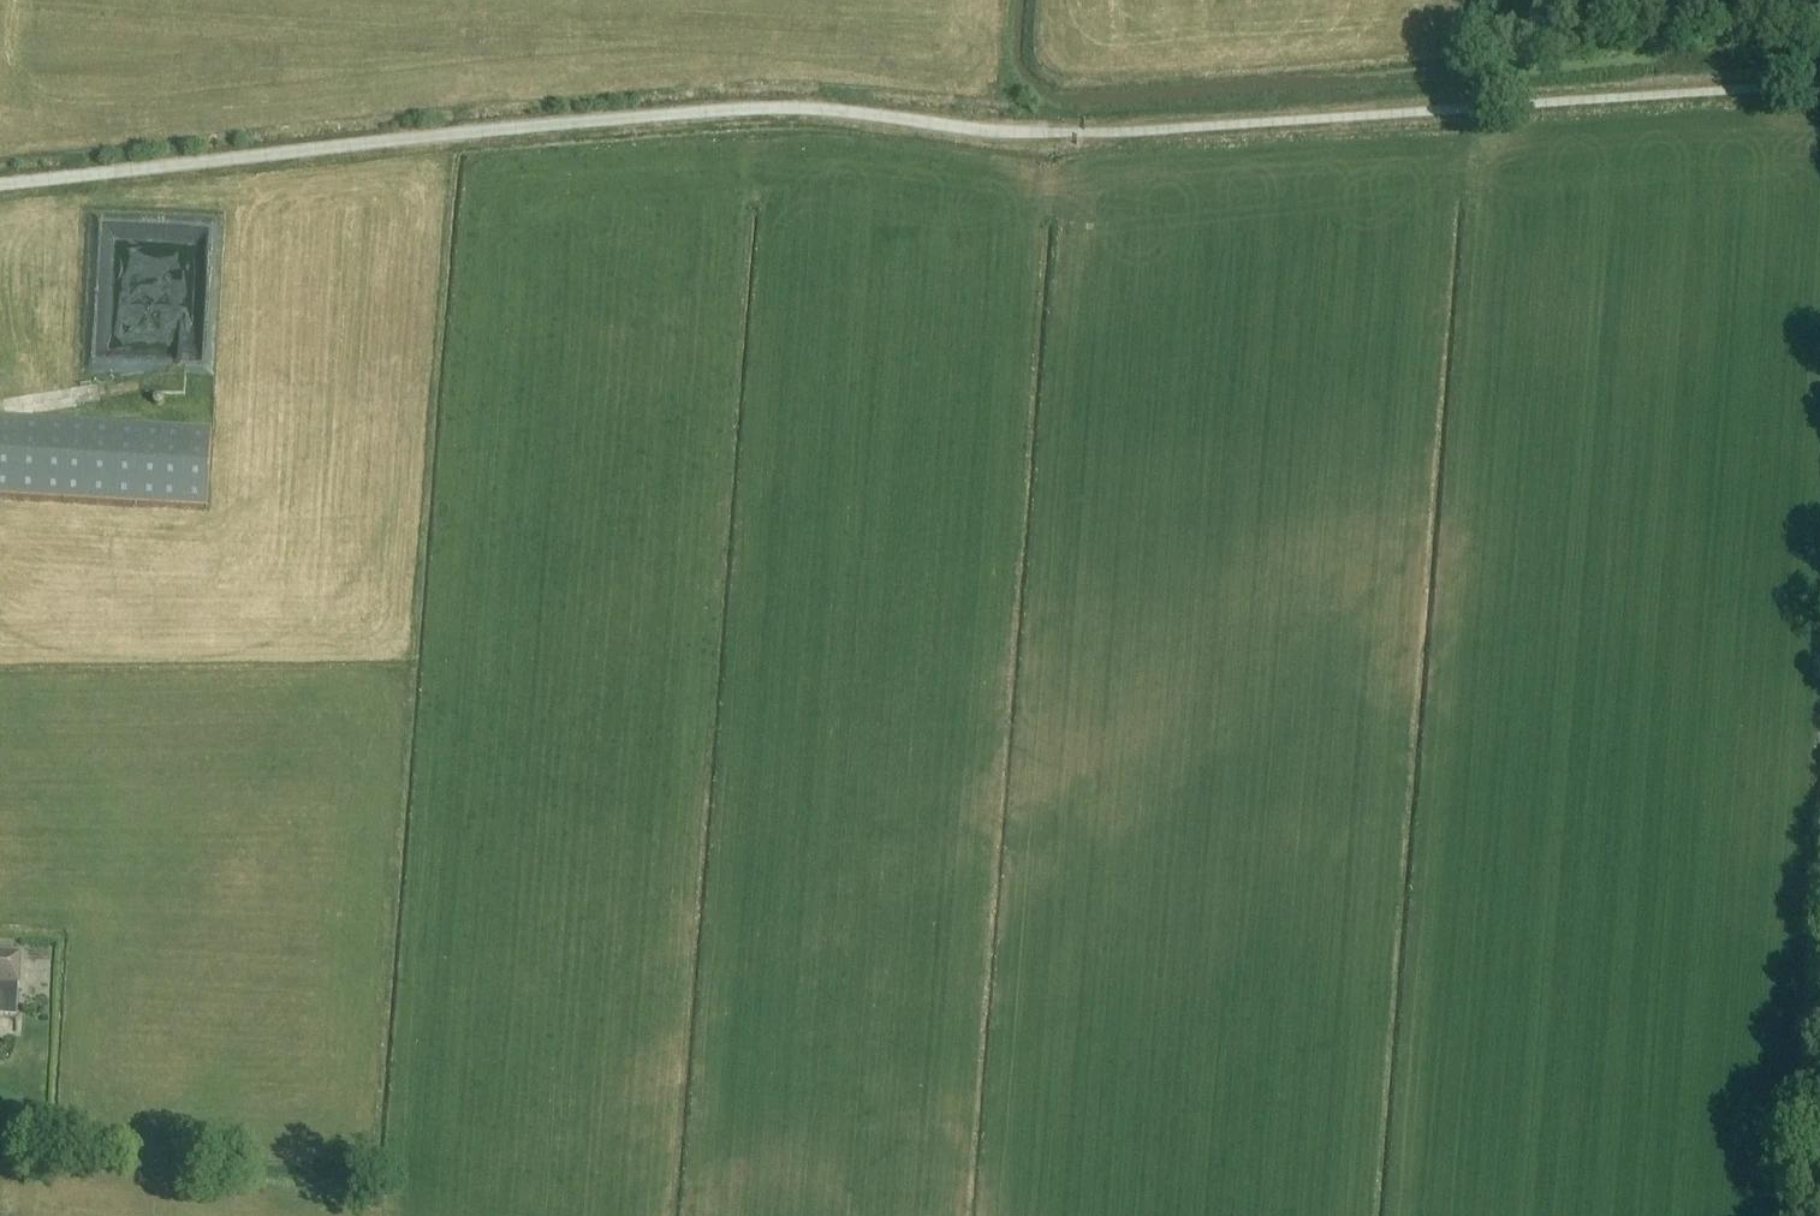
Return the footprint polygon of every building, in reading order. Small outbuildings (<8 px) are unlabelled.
[(205,509),(210,432),(0,420),(0,497),(205,509)] [(21,956),(0,954),(0,1016),(16,1017),(18,985),(19,986),(21,956)]
